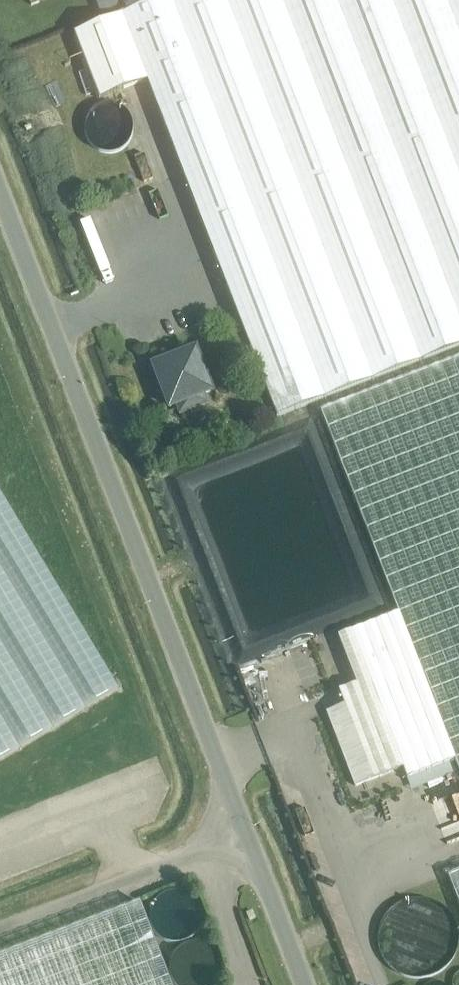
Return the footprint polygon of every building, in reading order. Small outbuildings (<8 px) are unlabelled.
[(148,80),(277,416),(458,346),(458,0),(159,0),(75,32),(100,98),(148,80)] [(134,131),(134,130),(134,125),(133,121),(131,117),(127,113),(120,107),(115,106),(110,105),(105,106),(101,107),(96,109),(93,112),(89,117),(87,120),(86,124),(85,130),(85,134),(87,139),(91,147),(98,152),(103,154),(107,155),(113,155),(118,153),(123,151),(126,149),(130,145),(132,141),(134,135),(134,131)] [(155,365),(170,406),(178,403),(180,408),(183,409),(187,410),(201,404),(203,401),(206,398),(204,393),(211,390),(196,349),(155,365)] [(321,410),(398,611),(351,630),(340,634),(358,683),(342,689),(347,703),(328,711),(356,786),(403,767),(407,777),(429,769),(434,783),(449,777),(448,776),(455,773),(451,761),(455,759),(458,769),(458,356),(339,402),(321,410)] [(137,677),(0,449),(0,760),(137,677)] [(448,874),(458,902),(458,870),(448,874)] [(457,934),(457,933),(456,924),(453,916),(449,909),(444,903),(439,899),(431,894),(424,892),(413,891),(405,892),(397,895),(391,899),(384,904),(379,911),(375,919),(373,926),(373,934),(374,942),(376,949),(379,955),(384,961),(391,967),(398,971),(405,974),(414,975),(424,974),(431,971),(439,967),(444,962),(449,956),(453,950),(456,942),(457,934)] [(0,956),(0,984),(173,984),(141,902),(0,956)]
